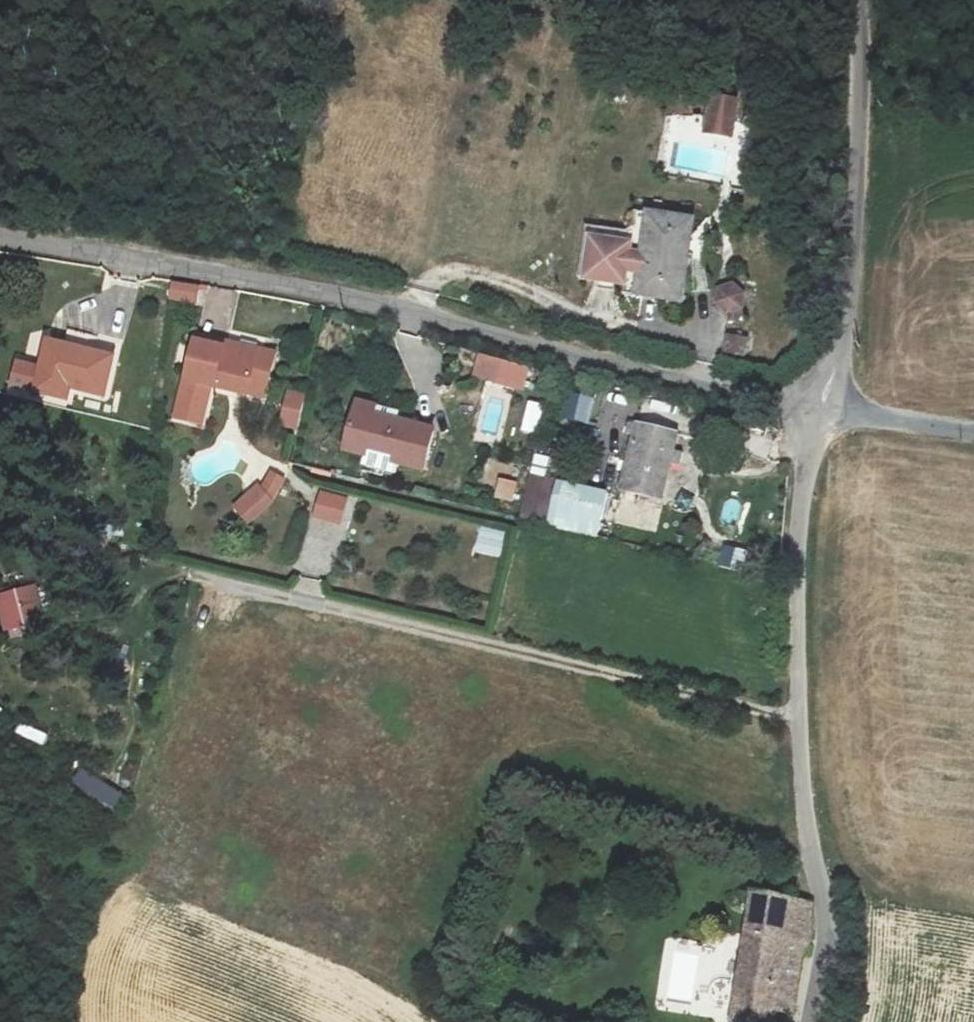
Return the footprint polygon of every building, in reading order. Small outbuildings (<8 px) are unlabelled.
[(713,98),(710,118),(734,122),(738,102),(713,98)] [(710,118),(707,133),(732,137),(734,122),(710,118)] [(648,213),(637,296),(682,302),(694,220),(648,213)] [(637,246),(596,240),(590,279),(632,285),(637,246)] [(172,281),(168,299),(195,304),(198,286),(172,281)] [(734,285),(721,290),(718,304),(729,313),(742,307),(745,294),(734,285)] [(275,354),(197,336),(177,419),(206,426),(215,389),(264,400),(275,354)] [(728,337),(725,353),(744,357),(747,340),(728,337)] [(46,338),(39,366),(15,360),(11,380),(35,385),(34,389),(65,396),(68,384),(103,392),(111,358),(91,353),(92,348),(46,338)] [(479,354),(473,375),(496,381),(501,361),(479,354)] [(566,391),(560,419),(589,425),(595,397),(566,391)] [(290,394),(283,425),(300,429),(306,398),(290,394)] [(358,403),(345,451),(366,456),(368,448),(396,456),(394,464),(425,472),(435,431),(376,415),(378,408),(358,403)] [(637,426),(629,424),(627,434),(635,436),(637,426)] [(670,464),(673,451),(677,434),(637,425),(637,426),(635,436),(621,490),(649,497),(648,503),(660,506),(670,464)] [(673,451),(670,464),(680,467),(683,454),(673,451)] [(272,474),(262,491),(272,502),(284,481),(272,474)] [(558,480),(530,474),(519,519),(548,526),(553,507),(558,480)] [(497,478),(493,498),(513,502),(517,482),(497,478)] [(260,488),(238,508),(251,523),(273,503),(272,502),(262,491),(260,488)] [(548,526),(607,540),(619,500),(589,492),(583,513),(553,507),(548,526)] [(348,502),(325,495),(319,517),(342,524),(348,502)] [(655,531),(658,515),(627,509),(624,525),(655,531)] [(499,559),(506,532),(478,526),(472,552),(499,559)] [(7,631),(46,621),(45,618),(57,615),(50,587),(37,591),(36,588),(0,598),(0,606),(7,631)] [(19,722),(13,733),(42,747),(47,736),(19,722)] [(777,1010),(780,989),(797,981),(803,943),(780,940),(787,900),(753,894),(733,1021),(775,1021),(777,1010)] [(803,943),(810,944),(812,905),(787,900),(780,940),(803,943)] [(780,989),(777,1010),(792,1012),(797,981),(780,989)]
